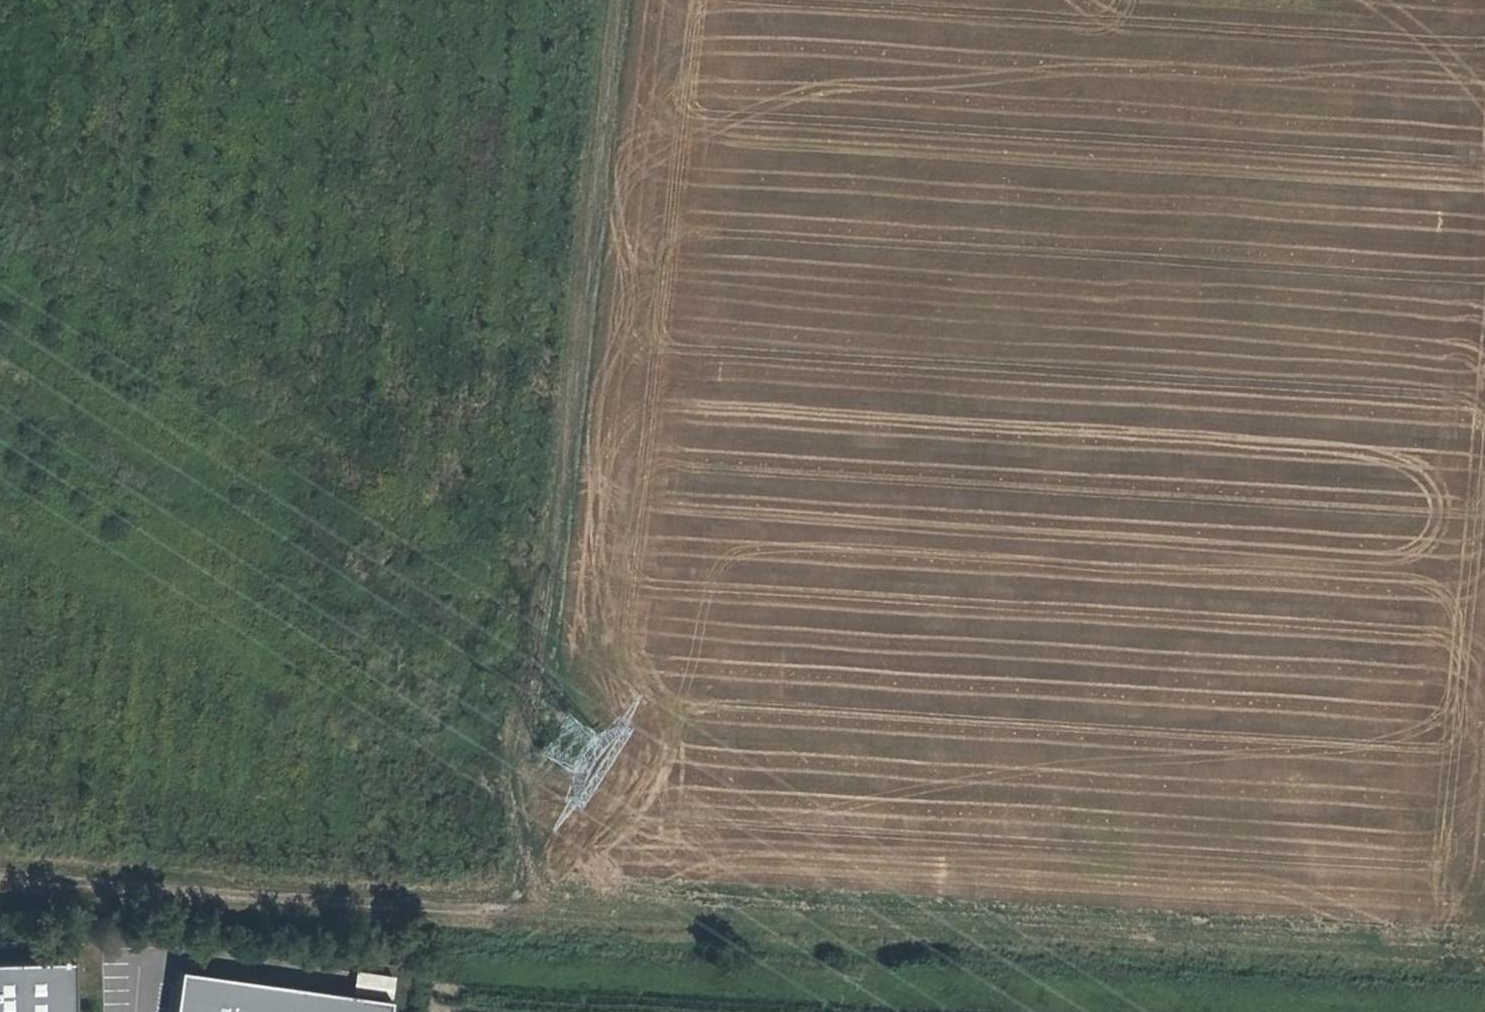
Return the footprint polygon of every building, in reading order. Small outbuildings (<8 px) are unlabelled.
[(0,965),(0,1011),(79,1011),(77,962),(0,965)] [(355,972),(354,994),(393,995),(394,973),(355,972)] [(183,973),(178,1011),(392,1011),(393,1004),(183,973)]
